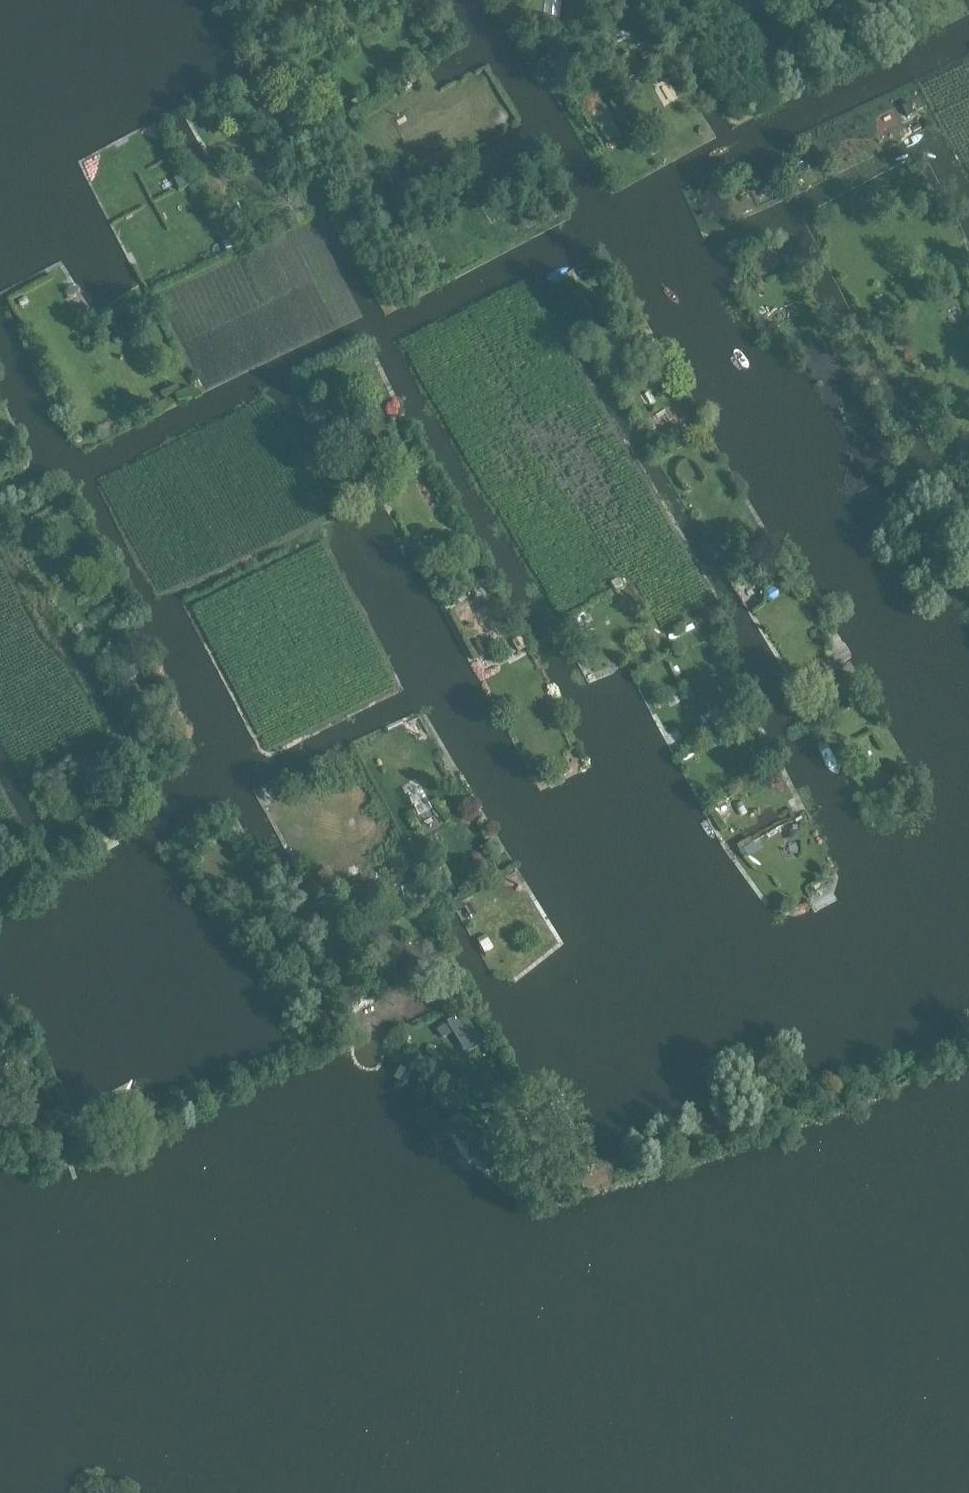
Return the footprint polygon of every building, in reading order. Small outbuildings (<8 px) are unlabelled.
[(650,50),(640,55),(646,65),(656,60),(650,50)] [(914,114),(909,103),(902,107),(907,117),(914,114)] [(22,308),(30,303),(27,298),(19,302),(22,308)] [(681,674),(677,667),(673,669),(677,676),(681,674)] [(724,721),(713,725),(717,735),(727,730),(724,721)] [(727,799),(724,795),(714,802),(716,806),(727,799)] [(731,798),(717,806),(720,811),(733,802),(731,798)] [(732,809),(730,805),(721,810),(724,814),(732,809)] [(733,819),(730,813),(721,818),(724,824),(733,819)] [(414,830),(409,820),(399,825),(404,835),(414,830)] [(800,841),(799,831),(789,831),(790,842),(800,841)] [(494,951),(486,936),(477,940),(485,956),(494,951)] [(452,1034),(446,1025),(437,1031),(443,1040),(452,1034)]
